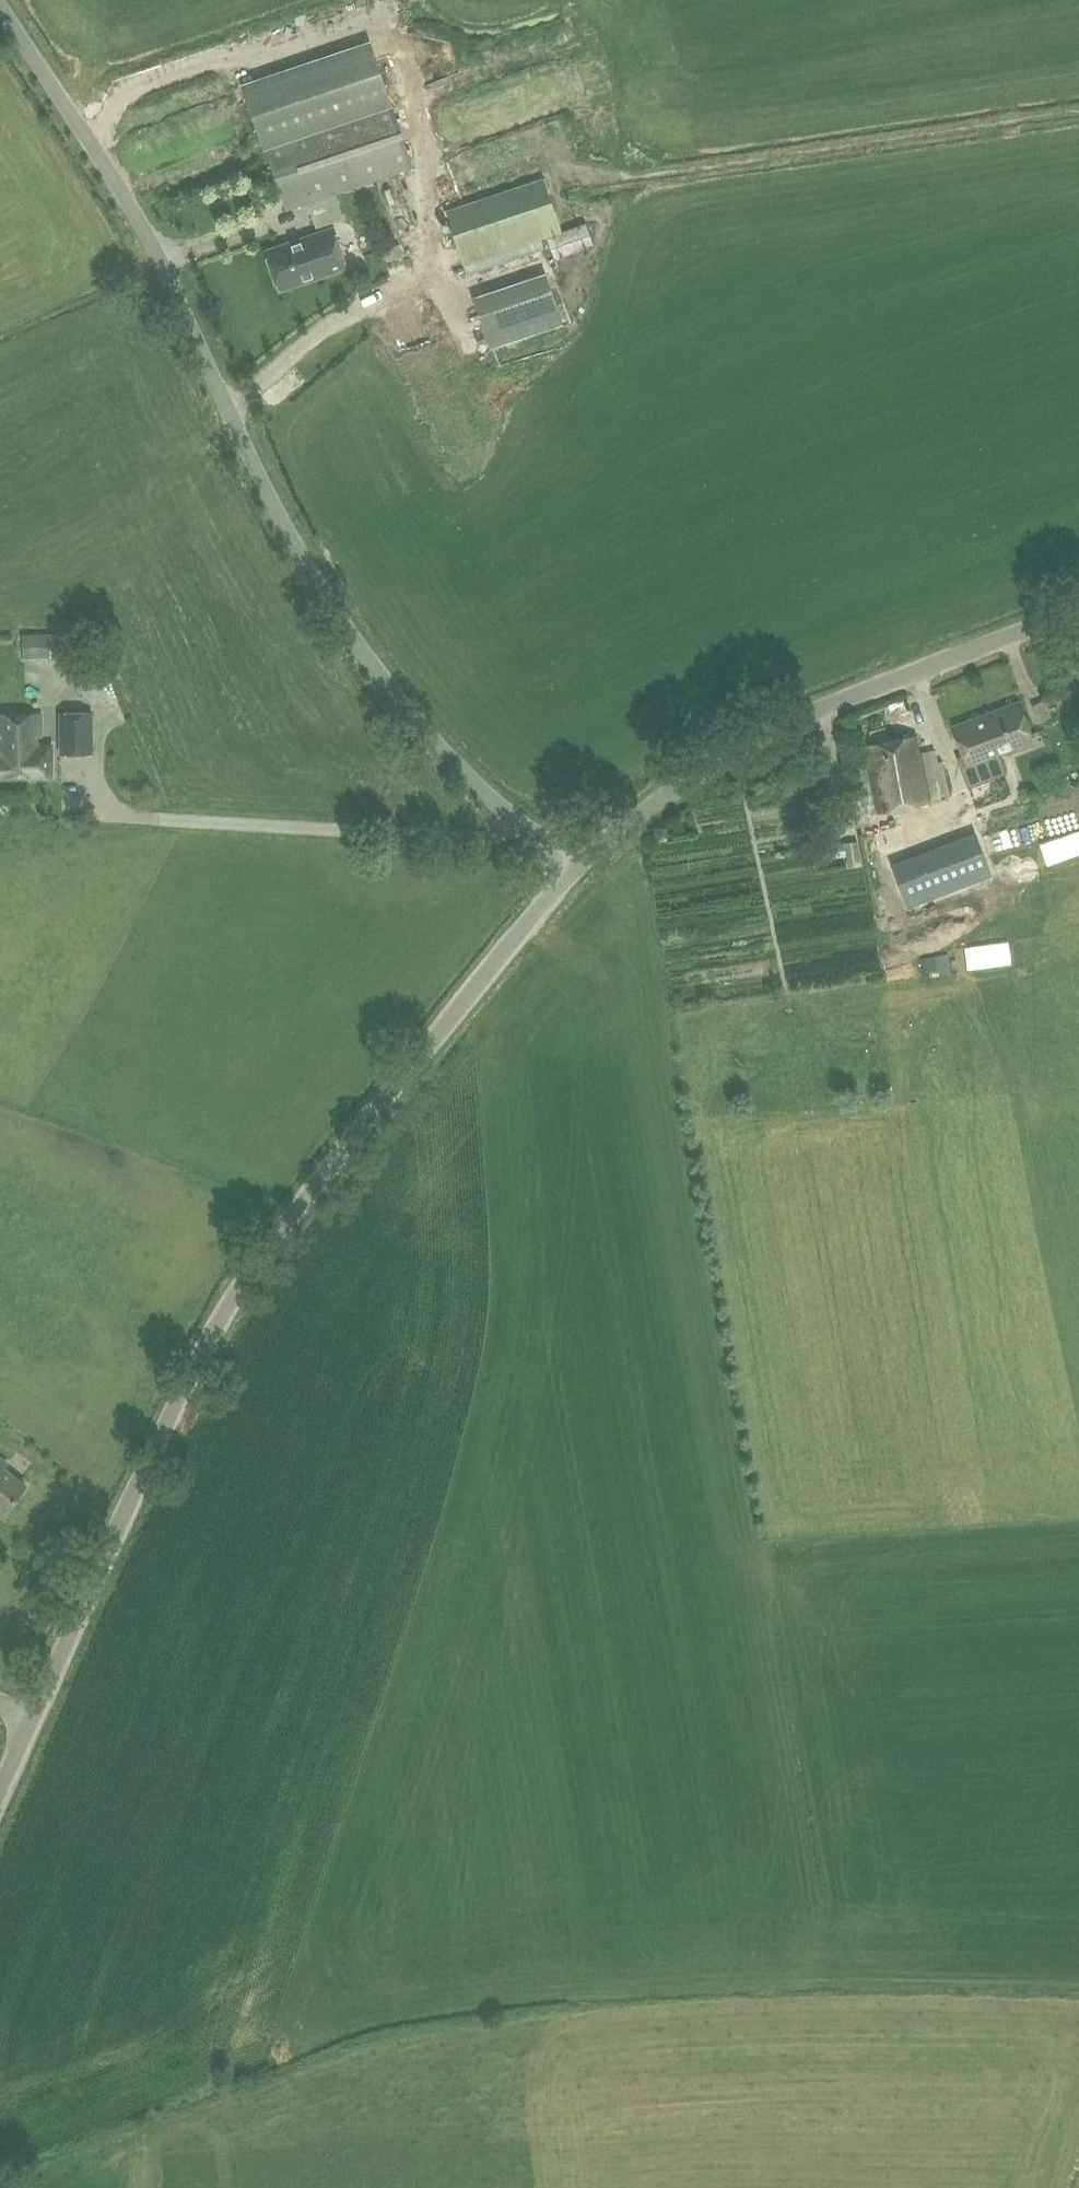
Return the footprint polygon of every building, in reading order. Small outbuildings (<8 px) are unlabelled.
[(268,152),(395,109),(377,55),(250,99),(268,152)] [(414,168),(395,109),(268,152),(287,210),(310,203),(317,227),(346,217),(337,194),(414,168)] [(558,232),(543,183),(556,178),(543,142),(435,179),(448,217),(450,216),(464,264),(548,237),(555,258),(595,245),(587,222),(558,232)] [(346,266),(334,228),(268,250),(281,288),(318,275),(346,266)] [(550,265),(477,288),(488,325),(561,302),(550,265)] [(482,353),(474,334),(464,338),(473,357),(482,353)] [(83,632),(55,633),(56,657),(84,657),(83,632)] [(45,658),(44,634),(16,635),(17,658),(45,658)] [(1016,700),(992,709),(953,724),(967,760),(982,755),(984,759),(1007,750),(1020,746),(1018,741),(1030,736),(1016,700)] [(89,712),(57,712),(58,752),(89,752),(89,712)] [(52,775),(51,745),(35,745),(35,736),(40,735),(39,713),(0,715),(0,777),(52,775)] [(877,748),(892,805),(934,794),(915,723),(890,730),(894,744),(877,748)] [(855,793),(860,811),(874,808),(870,789),(855,793)] [(896,878),(911,873),(904,848),(888,853),(896,878)] [(6,1513),(26,1485),(4,1468),(8,1463),(0,1457),(0,1508),(6,1513)]
